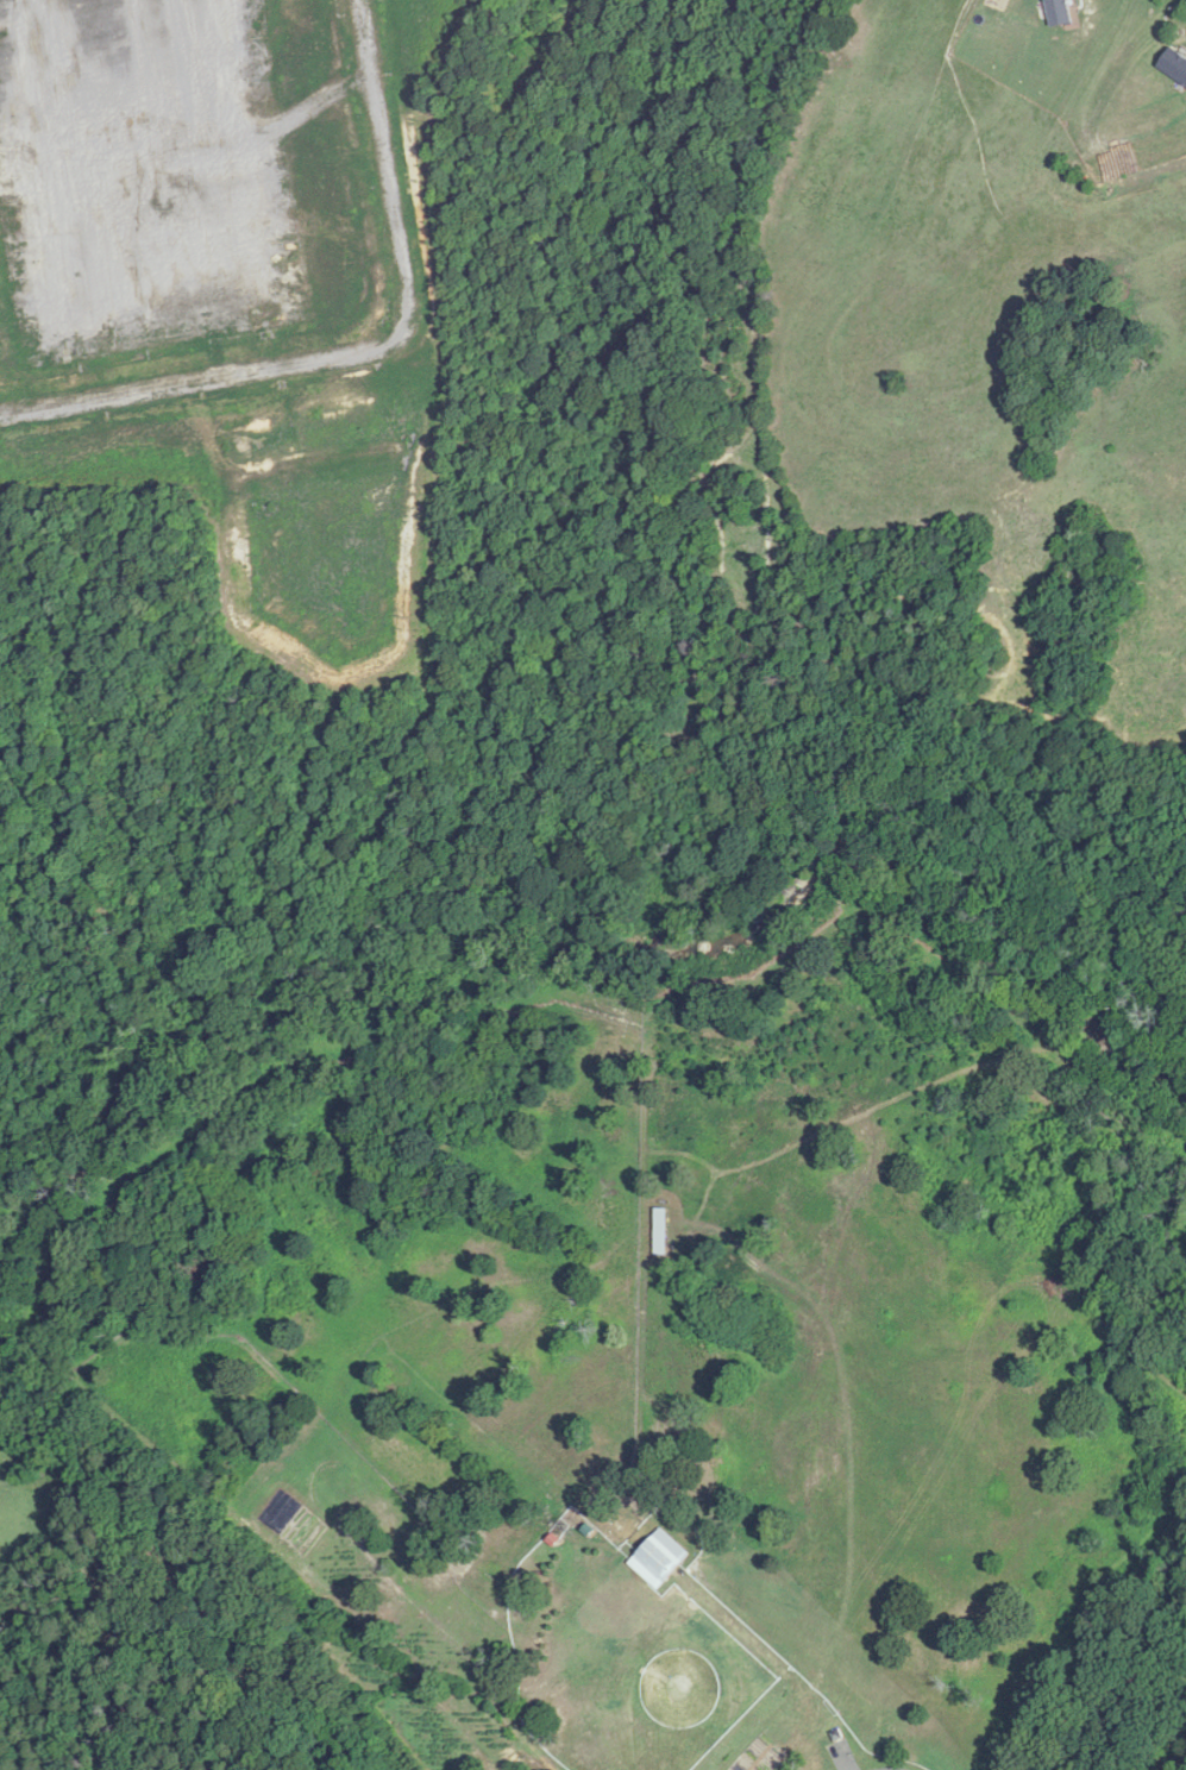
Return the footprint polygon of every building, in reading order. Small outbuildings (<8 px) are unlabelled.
[(1185,88),(1185,60),(1169,50),(1157,70),(1185,88)] [(691,1557),(663,1528),(628,1563),(656,1592),(691,1557)] [(644,1712),(695,1732),(721,1669),(671,1648),(644,1712)]
